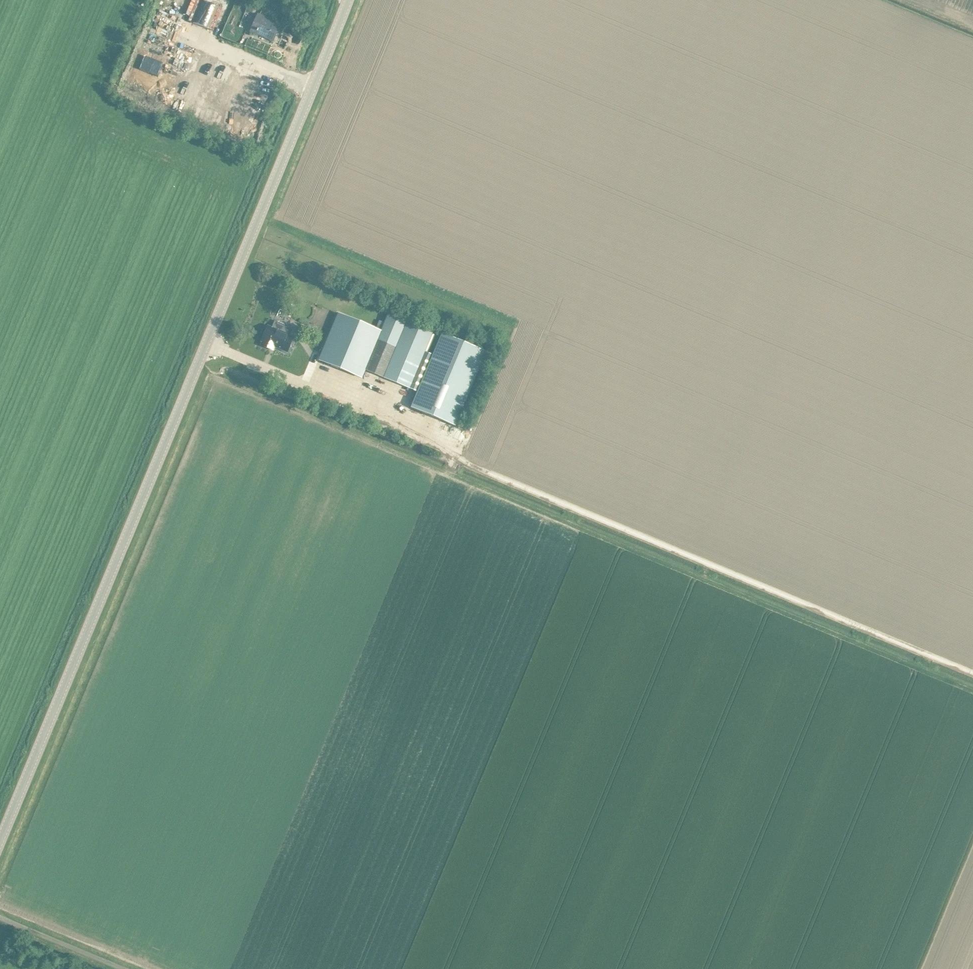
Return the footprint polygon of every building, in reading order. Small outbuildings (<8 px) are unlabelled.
[(272,41),(279,24),(257,15),(249,32),(272,41)] [(408,320),(388,312),(380,332),(364,370),(383,378),(408,320)] [(380,332),(337,314),(318,360),(361,378),(364,370),(380,332)] [(275,320),(271,328),(267,326),(260,341),(261,342),(260,345),(269,349),(270,347),(273,349),(274,347),(287,352),(293,337),(291,336),(293,330),(284,326),(285,325),(275,320)] [(408,320),(383,378),(409,388),(433,330),(408,320)] [(441,333),(410,408),(454,426),(485,352),(441,333)]
